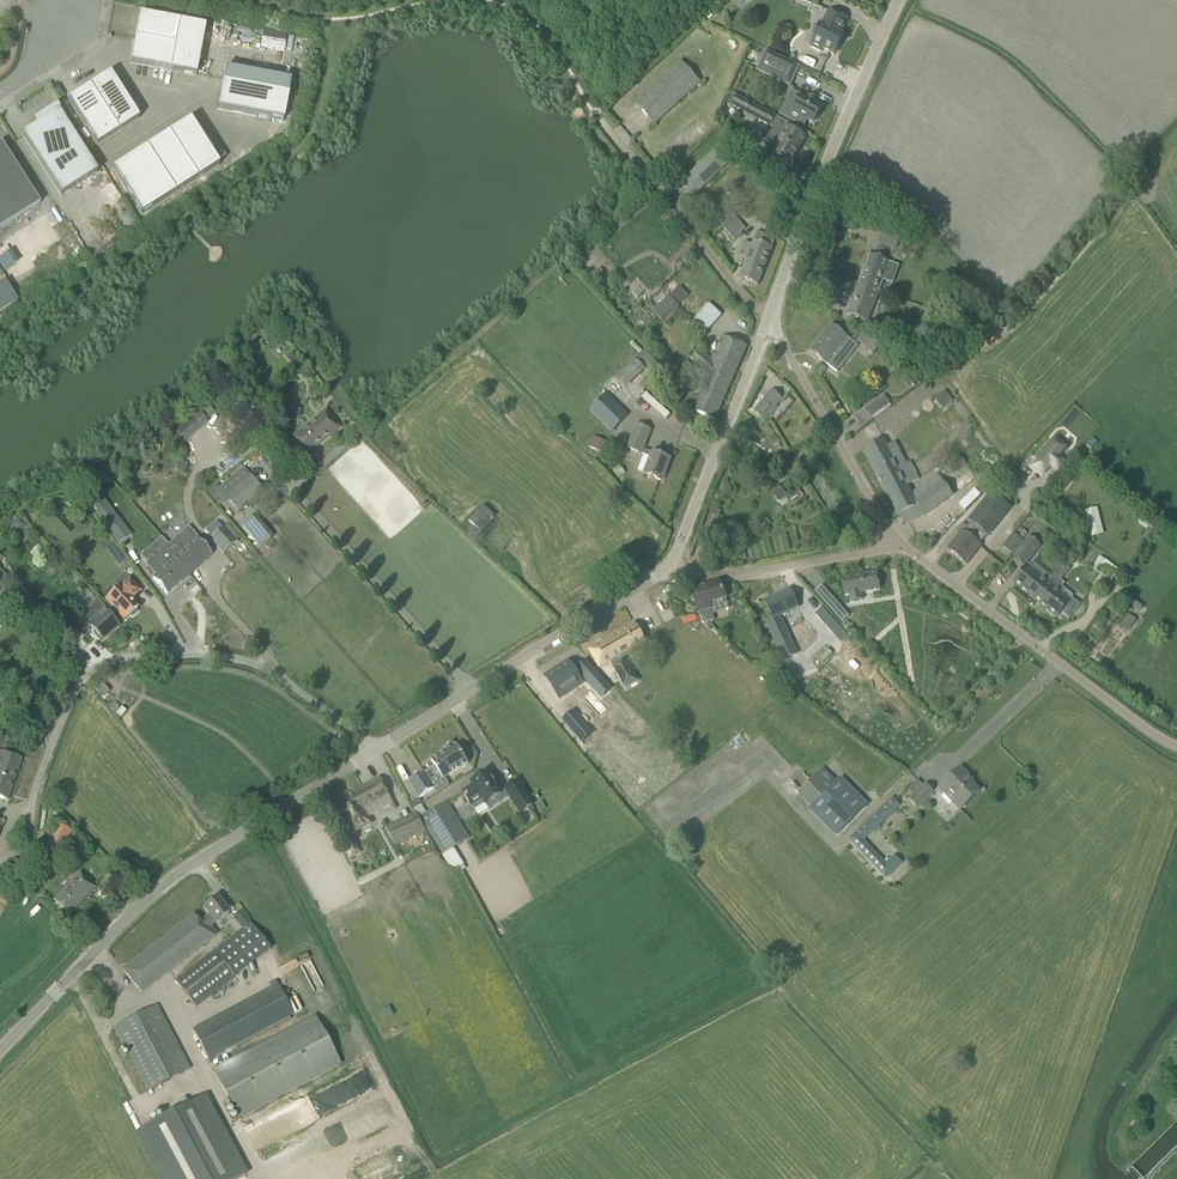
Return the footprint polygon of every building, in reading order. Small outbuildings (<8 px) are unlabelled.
[(846,19),(836,14),(828,11),(822,25),(820,24),(820,25),(818,24),(817,24),(815,24),(814,25),(813,26),(812,27),(811,28),(811,30),(811,31),(812,33),(813,34),(813,33),(816,34),(810,47),(821,52),(822,50),(834,55),(843,35),(840,34),(846,19)] [(200,55),(205,26),(139,14),(130,63),(196,75),(200,55)] [(756,70),(788,86),(797,68),(765,52),(756,70)] [(680,61),(634,103),(655,126),(701,84),(680,61)] [(288,95),(223,82),(226,68),(225,68),(217,109),(256,116),(283,121),(288,95)] [(139,118),(110,73),(68,100),(97,145),(123,128),(139,118)] [(737,96),(731,106),(744,113),(756,119),(773,128),(768,137),(777,142),(772,152),(792,162),(806,137),(788,127),(790,124),(764,110),(737,96)] [(786,102),(780,115),(802,127),(806,119),(813,123),(814,121),(816,121),(820,114),(818,113),(822,107),(815,104),(817,101),(808,97),(807,99),(800,96),(795,106),(786,102)] [(35,121),(34,119),(32,120),(36,125),(21,135),(60,195),(97,172),(64,121),(66,119),(65,118),(64,119),(56,107),(35,121)] [(185,187),(219,165),(190,120),(113,169),(141,215),(185,187)] [(40,203),(1,142),(0,143),(0,228),(40,203)] [(680,183),(693,196),(733,157),(720,144),(680,183)] [(746,228),(732,213),(719,223),(735,242),(743,235),(741,233),(746,228)] [(743,269),(739,278),(746,281),(757,285),(775,238),(764,234),(757,232),(752,245),(745,242),(740,255),(747,258),(746,260),(743,259),(740,268),(743,269)] [(916,237),(911,248),(920,252),(925,241),(916,237)] [(866,263),(846,314),(857,319),(867,323),(887,271),(890,262),(869,254),(866,263)] [(665,324),(680,309),(667,296),(652,311),(665,324)] [(701,299),(690,310),(695,316),(707,306),(701,299)] [(707,306),(694,320),(704,330),(718,314),(707,306)] [(858,346),(855,343),(841,332),(831,325),(810,352),(826,364),(837,373),(858,346)] [(700,350),(691,360),(701,369),(706,363),(712,368),(709,376),(693,411),(703,415),(714,420),(730,383),(746,347),(735,342),(725,338),(717,356),(713,355),(711,360),(700,350)] [(635,358),(614,377),(625,389),(646,370),(635,358)] [(643,403),(651,392),(647,390),(639,400),(643,403)] [(765,422),(784,400),(772,391),(755,413),(765,422)] [(628,415),(606,394),(590,411),(611,432),(628,415)] [(864,410),(871,419),(890,405),(883,396),(864,410)] [(195,408),(167,432),(179,446),(207,422),(195,408)] [(338,428),(331,419),(324,410),(292,435),(306,452),(317,442),(319,444),(338,428)] [(636,424),(632,436),(627,448),(643,454),(650,457),(643,474),(650,477),(661,481),(670,459),(652,452),(643,449),(651,430),(636,424)] [(590,447),(601,450),(604,440),(593,437),(590,447)] [(1056,438),(1033,466),(1036,469),(1043,475),(1051,465),(1058,457),(1066,447),(1056,438)] [(907,485),(914,482),(919,479),(910,462),(898,467),(896,463),(883,439),(864,449),(898,517),(901,515),(905,526),(926,515),(952,495),(937,475),(911,494),(907,485)] [(954,473),(966,464),(959,455),(950,462),(951,464),(948,466),(954,473)] [(251,475),(226,496),(237,510),(262,489),(251,475)] [(781,487),(774,492),(780,500),(787,496),(781,487)] [(960,504),(967,510),(982,494),(975,488),(960,504)] [(104,504),(93,512),(118,545),(129,537),(104,504)] [(958,534),(952,543),(959,549),(958,551),(971,562),(977,555),(982,559),(1006,530),(1003,527),(1013,514),(1000,504),(986,522),(993,527),(984,538),(969,525),(960,536),(958,534)] [(1090,537),(1105,533),(1097,507),(1083,511),(1090,537)] [(18,515),(10,526),(21,534),(29,524),(18,515)] [(272,539),(253,516),(242,525),(261,548),(272,539)] [(218,532),(211,538),(223,552),(235,541),(223,527),(218,532)] [(811,529),(803,531),(805,539),(813,537),(811,529)] [(159,555),(148,565),(157,575),(155,576),(152,578),(167,595),(197,568),(202,563),(212,555),(197,539),(196,540),(194,542),(185,532),(170,545),(169,543),(167,545),(161,537),(154,544),(160,551),(158,553),(159,555)] [(1015,550),(1023,541),(1015,535),(1012,532),(1005,541),(1015,550)] [(1029,536),(1019,548),(1032,558),(1042,547),(1029,536)] [(1119,570),(1106,561),(1097,574),(1110,583),(1119,570)] [(1050,579),(1030,563),(1013,583),(1034,599),(1047,583),(1050,579)] [(1,589),(10,581),(0,570),(0,588),(1,589)] [(876,571),(841,577),(844,595),(848,594),(849,602),(862,600),(861,592),(879,589),(876,571)] [(105,599),(124,620),(130,614),(131,616),(137,611),(135,609),(137,608),(129,599),(132,596),(133,597),(140,591),(129,579),(119,588),(118,587),(105,599)] [(720,582),(691,591),(698,615),(699,615),(706,622),(713,621),(710,614),(707,604),(725,598),(720,582)] [(1047,583),(1034,599),(1040,605),(1041,603),(1047,608),(1046,610),(1056,617),(1069,601),(1063,596),(1047,583)] [(790,590),(765,601),(773,619),(775,622),(768,625),(784,660),(796,654),(780,619),(780,620),(779,616),(798,607),(790,590)] [(831,596),(824,602),(832,611),(838,605),(831,596)] [(85,636),(92,630),(101,640),(118,625),(103,609),(105,608),(96,599),(68,625),(76,634),(81,630),(85,635),(85,636)] [(822,608),(815,614),(833,635),(840,629),(822,608)] [(1128,615),(1119,626),(1128,634),(1137,623),(1128,615)] [(643,641),(639,634),(633,624),(589,650),(599,667),(611,660),(620,655),(643,641)] [(829,633),(811,651),(816,656),(835,639),(829,633)] [(613,665),(626,688),(638,682),(625,659),(623,660),(620,655),(611,660),(614,665),(613,665)] [(568,663),(545,678),(559,700),(582,686),(581,684),(586,681),(594,689),(603,682),(588,665),(575,673),(568,663)] [(109,693),(100,681),(93,686),(103,698),(109,693)] [(582,721),(572,730),(583,742),(593,734),(582,721)] [(689,734),(695,747),(708,740),(702,728),(689,734)] [(468,763),(456,744),(454,745),(452,742),(444,748),(446,751),(431,760),(435,767),(425,773),(424,771),(408,781),(419,798),(435,788),(431,783),(441,777),(443,779),(468,763)] [(1,752),(0,753),(0,798),(7,800),(21,759),(1,752)] [(979,792),(970,782),(972,780),(960,767),(942,784),(956,798),(952,802),(960,810),(979,792)] [(488,771),(471,782),(473,784),(462,791),(471,805),(481,798),(485,804),(487,803),(489,806),(497,800),(496,798),(502,794),(488,771)] [(394,803),(386,788),(380,777),(335,801),(345,820),(353,834),(373,823),(369,816),(394,803)] [(812,807),(809,809),(835,836),(868,804),(841,777),(837,782),(812,807)] [(520,813),(533,805),(518,781),(505,789),(520,813)] [(926,783),(908,799),(918,809),(935,793),(926,783)] [(886,879),(902,863),(894,855),(886,863),(864,840),(900,806),(892,798),(848,840),(886,879)] [(469,838),(446,802),(420,818),(443,854),(469,838)] [(420,835),(411,818),(388,830),(398,847),(420,835)] [(55,862),(71,830),(58,825),(42,856),(55,862)] [(346,844),(353,858),(360,854),(353,840),(346,844)] [(68,915),(95,887),(78,872),(53,900),(60,907),(68,915)] [(229,912),(224,906),(216,896),(202,907),(208,915),(199,922),(211,938),(217,934),(210,926),(229,912)] [(241,911),(233,918),(241,929),(249,922),(241,911)] [(211,938),(199,922),(193,915),(122,970),(142,994),(188,957),(211,938)] [(235,978),(213,950),(175,980),(196,1008),(235,978)] [(235,1047),(290,1018),(288,1016),(293,1013),(276,981),(270,985),(271,987),(192,1029),(210,1063),(216,1059),(218,1064),(228,1059),(225,1054),(236,1049),(235,1047)] [(228,1009),(242,1002),(239,997),(225,1004),(228,1009)] [(190,1069),(178,1045),(156,1005),(114,1028),(119,1038),(148,1091),(190,1069)] [(341,1067),(326,1039),(314,1017),(214,1070),(241,1120),(341,1067)] [(322,1092),(329,1108),(372,1089),(364,1073),(322,1092)] [(204,1096),(137,1132),(162,1178),(237,1178),(245,1175),(204,1096)] [(1153,1150),(1135,1163),(1143,1175),(1162,1162),(1153,1150)]
